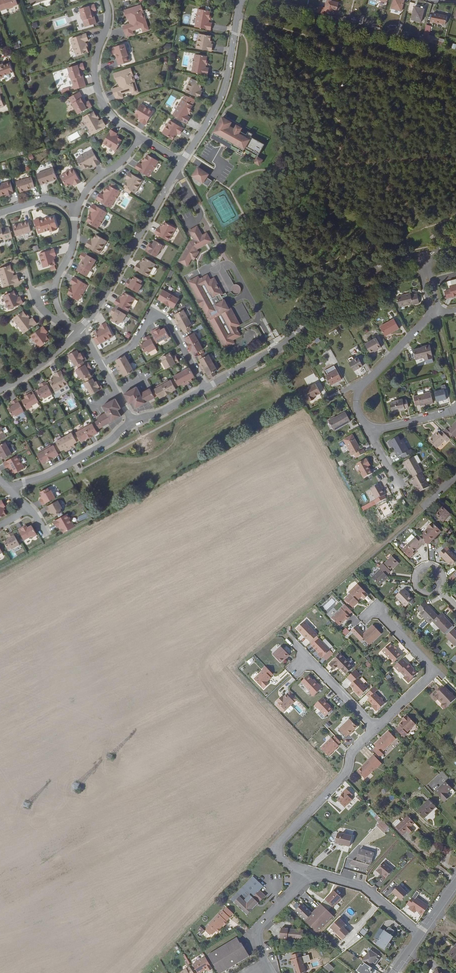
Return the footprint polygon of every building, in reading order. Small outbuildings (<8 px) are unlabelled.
[(16,0),(0,0),(0,11),(8,9),(9,9),(12,8),(13,6),(18,5),(16,0)] [(317,13),(323,14),(324,12),(326,13),(331,14),(332,10),(336,11),(338,4),(332,3),(332,1),(327,0),(326,0),(324,8),(319,7),(317,13)] [(391,9),(401,12),(404,0),(393,0),(391,9)] [(96,10),(94,5),(79,9),(81,14),(80,16),(81,19),(82,20),(85,27),(96,24),(94,17),(93,17),(92,13),(91,13),(91,12),(96,10)] [(143,32),(148,30),(145,20),(144,20),(141,12),(142,11),(141,6),(124,11),(125,15),(126,15),(127,19),(130,18),(130,20),(129,21),(130,24),(123,26),(125,33),(127,37),(133,35),(132,31),(141,28),(143,32)] [(424,9),(414,7),(411,18),(421,21),(424,9)] [(208,23),(209,20),(209,17),(210,11),(198,10),(198,13),(197,13),(196,19),(195,27),(211,30),(212,24),(208,23)] [(448,17),(432,13),(430,22),(445,26),(448,17)] [(431,26),(426,25),(421,40),(426,42),(431,26)] [(87,48),(86,45),(85,42),(88,40),(86,34),(71,39),(73,47),(75,52),(76,56),(88,53),(87,48)] [(213,45),(211,45),(210,44),(210,41),(211,36),(199,34),(196,49),(211,51),(213,45)] [(443,46),(444,39),(429,35),(428,42),(443,46)] [(11,43),(13,48),(21,45),(20,40),(11,43)] [(126,49),(124,44),(109,49),(111,55),(116,53),(117,54),(116,55),(117,59),(119,66),(130,62),(128,54),(128,53),(127,50),(126,49)] [(206,65),(206,62),(207,57),(195,54),(194,58),(193,64),(192,73),(207,75),(209,69),(205,68),(206,65)] [(13,73),(9,63),(3,66),(3,64),(0,66),(0,79),(4,78),(3,76),(13,73)] [(84,70),(83,63),(68,68),(69,73),(69,74),(70,78),(71,78),(73,86),(85,83),(82,76),(81,72),(79,73),(79,71),(84,70)] [(132,74),(130,69),(114,74),(115,78),(116,78),(117,82),(120,81),(120,83),(119,84),(120,87),(112,89),(115,96),(116,100),(123,98),(122,94),(131,91),(133,95),(138,93),(135,83),(133,83),(131,75),(132,74)] [(202,92),(200,91),(201,88),(200,88),(202,83),(191,79),(185,92),(199,98),(202,92)] [(83,98),(79,92),(69,98),(73,105),(73,107),(74,110),(75,110),(78,114),(92,107),(89,101),(84,104),(83,103),(84,102),(82,99),(83,98)] [(192,105),(195,100),(185,96),(180,103),(177,107),(177,108),(173,115),(186,124),(190,118),(187,116),(189,113),(191,110),(193,106),(192,105)] [(139,117),(138,118),(141,119),(141,120),(140,122),(145,125),(153,112),(141,104),(134,114),(139,117)] [(99,122),(98,119),(96,116),(94,111),(83,118),(85,121),(87,126),(88,126),(92,133),(106,126),(102,120),(99,122)] [(233,122),(223,116),(215,131),(212,137),(238,151),(237,152),(241,154),(244,148),(256,155),(253,161),(259,164),(263,158),(258,155),(264,143),(241,130),(243,127),(237,124),(235,127),(231,125),(233,122)] [(175,136),(176,136),(177,133),(178,134),(180,135),(183,129),(170,121),(162,133),(173,140),(175,136)] [(118,138),(118,137),(115,136),(116,135),(117,134),(111,130),(103,143),(116,151),(122,141),(118,138)] [(82,170),(87,167),(90,166),(92,164),(94,167),(100,164),(92,150),(85,154),(84,154),(80,157),(76,159),(82,170)] [(0,157),(0,162),(14,157),(13,153),(0,157)] [(145,159),(143,162),(142,165),(139,163),(135,169),(149,177),(153,170),(154,170),(156,165),(158,161),(148,155),(145,159)] [(209,174),(197,167),(192,175),(204,182),(209,174)] [(52,181),(57,179),(53,168),(37,174),(40,184),(45,182),(45,183),(49,181),(52,180),(52,181)] [(70,184),(71,185),(73,183),(74,184),(75,186),(81,182),(73,169),(60,176),(66,187),(70,184)] [(126,178),(127,179),(128,180),(126,182),(127,183),(124,187),(135,193),(143,181),(129,173),(126,178)] [(34,187),(31,177),(16,182),(20,193),(30,189),(34,187)] [(10,182),(0,185),(0,196),(6,194),(6,196),(13,194),(13,192),(10,182)] [(109,185),(107,190),(105,192),(103,195),(100,194),(97,199),(110,207),(115,200),(118,196),(118,195),(120,192),(109,185)] [(93,212),(91,215),(89,218),(87,222),(97,228),(100,225),(103,220),(102,220),(107,213),(93,204),(90,210),(93,212)] [(57,227),(54,216),(40,221),(39,218),(34,220),(38,234),(50,230),(50,232),(56,230),(55,228),(57,227)] [(24,224),(24,222),(12,226),(15,236),(30,231),(27,222),(24,224)] [(162,227),(162,226),(160,229),(158,228),(155,233),(168,241),(176,229),(165,222),(162,227)] [(210,243),(212,241),(208,233),(203,236),(198,226),(190,231),(195,240),(191,242),(180,262),(188,266),(192,258),(195,260),(200,252),(197,250),(198,249),(210,243)] [(12,237),(9,227),(1,229),(1,228),(0,228),(0,240),(4,238),(4,240),(12,237)] [(91,241),(89,240),(86,246),(99,254),(107,241),(96,235),(93,239),(91,241)] [(150,246),(148,245),(145,251),(156,257),(160,250),(161,251),(164,246),(155,241),(153,245),(151,244),(150,246)] [(54,260),(53,256),(54,256),(56,255),(54,249),(39,254),(43,268),(55,264),(54,260)] [(83,262),(83,261),(81,265),(80,264),(77,271),(87,276),(91,269),(92,269),(94,266),(93,265),(96,260),(82,252),(80,258),(84,260),(83,262)] [(140,265),(138,263),(134,269),(148,277),(155,264),(145,258),(142,262),(140,265)] [(11,270),(10,265),(0,268),(0,276),(1,278),(4,286),(19,281),(17,275),(13,276),(12,273),(11,270)] [(233,340),(238,338),(236,334),(237,334),(234,328),(236,327),(240,325),(234,315),(233,315),(230,309),(225,300),(224,300),(222,295),(221,293),(213,297),(206,283),(211,280),(208,275),(200,279),(199,277),(189,282),(203,307),(225,349),(235,343),(233,340)] [(134,276),(132,280),(131,281),(130,281),(128,280),(125,285),(138,293),(142,285),(141,284),(142,281),(134,276)] [(73,285),(72,288),(70,290),(67,294),(78,301),(80,298),(81,297),(83,293),(83,292),(88,285),(74,277),(70,283),(73,285)] [(215,278),(211,280),(206,283),(213,297),(221,293),(222,295),(223,294),(215,278)] [(450,286),(451,290),(444,292),(446,299),(455,296),(455,285),(450,286)] [(165,291),(163,290),(158,299),(166,304),(172,293),(166,290),(165,291)] [(18,298),(16,295),(14,291),(3,296),(9,310),(23,303),(20,297),(19,298),(18,298)] [(114,303),(116,305),(120,307),(128,311),(135,299),(124,292),(122,296),(120,299),(118,298),(114,303)] [(166,304),(169,306),(170,306),(174,308),(179,299),(177,298),(178,296),(172,293),(166,304)] [(410,294),(396,297),(399,307),(412,304),(413,305),(419,304),(417,294),(411,296),(410,294)] [(122,322),(126,315),(118,310),(114,308),(114,307),(110,313),(112,314),(113,315),(113,317),(111,320),(118,324),(120,321),(122,322)] [(177,319),(175,321),(176,324),(188,318),(183,310),(174,315),(176,318),(177,319)] [(28,318),(26,315),(23,311),(13,318),(15,322),(19,326),(24,333),(37,324),(33,318),(30,320),(28,318)] [(188,318),(176,324),(178,327),(181,326),(181,328),(183,331),(190,327),(192,326),(188,318)] [(393,319),(379,327),(385,337),(399,329),(393,319)] [(100,326),(101,328),(101,329),(98,330),(99,330),(94,333),(100,344),(113,336),(106,323),(100,326)] [(47,337),(47,336),(45,333),(46,333),(47,332),(43,326),(31,336),(40,348),(50,340),(47,337)] [(157,329),(151,332),(154,337),(157,343),(164,339),(165,340),(170,338),(164,328),(161,331),(160,329),(157,330),(157,329)] [(189,347),(200,340),(197,335),(195,335),(194,333),(185,338),(189,347)] [(154,345),(151,339),(149,335),(143,339),(144,340),(145,342),(143,343),(140,345),(144,353),(148,351),(148,352),(156,348),(154,345)] [(375,338),(365,344),(370,354),(381,348),(375,338)] [(203,346),(200,340),(189,347),(191,350),(194,355),(203,349),(202,347),(203,346)] [(422,348),(412,350),(415,360),(424,358),(424,360),(432,358),(432,356),(429,345),(422,347),(422,348)] [(71,359),(75,366),(77,366),(83,362),(87,360),(83,354),(82,355),(81,353),(79,354),(77,350),(68,355),(70,360),(71,359)] [(166,369),(179,362),(176,356),(174,357),(173,358),(172,357),(170,353),(162,357),(164,360),(162,361),(166,369)] [(129,363),(125,355),(116,360),(117,363),(118,365),(116,366),(118,370),(129,363)] [(201,369),(213,363),(208,355),(206,356),(199,360),(201,363),(202,364),(200,366),(201,369)] [(358,358),(353,361),(349,363),(353,372),(362,366),(358,358)] [(84,379),(91,375),(89,372),(88,370),(90,369),(91,368),(88,363),(85,365),(78,368),(76,370),(80,378),(82,377),(83,380),(84,379)] [(134,371),(129,363),(118,370),(120,373),(122,372),(123,373),(124,376),(134,371)] [(208,376),(215,372),(217,371),(213,363),(201,369),(203,372),(206,371),(207,373),(208,376)] [(334,366),(323,372),(331,385),(341,380),(334,366)] [(194,377),(189,368),(181,372),(188,384),(191,382),(190,380),(191,379),(194,377)] [(68,384),(61,371),(55,374),(56,376),(53,378),(49,381),(55,391),(68,384)] [(188,384),(181,372),(173,377),(174,378),(178,385),(178,386),(182,384),(183,383),(184,386),(188,384)] [(95,382),(93,378),(86,382),(84,383),(86,388),(87,387),(91,395),(103,388),(99,382),(98,383),(97,381),(95,382)] [(162,383),(168,394),(176,389),(175,387),(171,380),(169,381),(168,380),(162,383)] [(52,394),(45,381),(40,384),(40,386),(41,388),(40,389),(36,391),(41,398),(44,397),(45,398),(52,394)] [(155,389),(158,396),(160,398),(164,396),(165,396),(168,394),(162,383),(156,387),(157,388),(155,389)] [(315,384),(302,391),(308,401),(308,400),(309,402),(314,400),(313,398),(320,393),(315,384)] [(440,386),(441,389),(434,391),(437,402),(448,399),(444,385),(440,386)] [(137,387),(124,394),(129,404),(133,402),(136,408),(157,397),(153,390),(152,391),(150,389),(141,394),(137,387)] [(38,402),(32,390),(26,394),(27,395),(25,396),(26,398),(22,400),(27,409),(32,407),(31,406),(38,402)] [(423,394),(418,395),(417,396),(413,397),(416,406),(420,405),(420,406),(433,403),(430,392),(423,394)] [(63,397),(70,410),(77,407),(71,393),(63,397)] [(24,411),(17,399),(11,402),(12,403),(13,405),(11,406),(8,408),(12,416),(15,414),(16,415),(24,411)] [(121,408),(115,399),(103,406),(106,412),(97,418),(99,420),(95,422),(98,429),(121,416),(118,410),(121,408)] [(400,410),(400,411),(404,410),(404,408),(408,408),(407,400),(402,401),(402,400),(389,403),(392,412),(400,410)] [(345,412),(329,421),(334,431),(350,422),(345,412)] [(442,432),(449,439),(452,435),(455,438),(455,437),(455,422),(447,431),(445,429),(442,432)] [(98,433),(96,430),(92,423),(90,425),(89,424),(83,427),(89,437),(90,438),(93,436),(93,435),(98,433)] [(81,442),(89,437),(83,427),(78,430),(78,431),(76,432),(77,433),(80,440),(81,442)] [(447,442),(450,440),(449,439),(442,432),(440,434),(437,432),(428,441),(436,449),(445,440),(447,442)] [(64,437),(70,448),(74,447),(72,444),(74,443),(77,442),(73,435),(72,433),(64,437)] [(354,455),(356,458),(365,453),(363,450),(361,451),(358,447),(354,440),(351,436),(343,440),(352,456),(354,455)] [(56,441),(57,444),(61,451),(64,449),(66,448),(67,450),(70,448),(64,437),(56,441)] [(403,459),(413,453),(411,450),(408,451),(402,440),(400,442),(397,437),(387,443),(390,447),(392,446),(398,457),(401,456),(403,459)] [(0,445),(0,459),(1,460),(12,454),(11,453),(9,448),(8,446),(9,446),(6,441),(0,445)] [(50,445),(45,448),(51,459),(59,454),(58,452),(54,446),(53,445),(51,446),(50,445)] [(51,459),(45,448),(39,451),(40,453),(37,454),(42,463),(47,461),(51,459)] [(17,455),(3,463),(7,469),(8,468),(9,467),(11,470),(14,474),(24,468),(17,455)] [(422,474),(422,473),(414,457),(413,457),(405,462),(404,462),(411,475),(412,474),(414,478),(422,474)] [(367,465),(369,464),(367,459),(364,461),(364,460),(357,464),(364,478),(372,474),(368,467),(367,465)] [(413,478),(411,479),(413,483),(414,483),(416,485),(420,492),(429,487),(422,474),(414,478),(413,478)] [(374,501),(376,504),(384,500),(385,499),(384,496),(385,495),(379,484),(370,489),(376,500),(374,501)] [(43,505),(55,498),(51,490),(49,491),(48,488),(40,492),(42,496),(43,497),(41,498),(40,499),(43,505)] [(55,517),(62,512),(61,509),(62,508),(58,500),(45,507),(49,513),(50,512),(52,511),(53,513),(55,517)] [(376,504),(374,505),(376,509),(386,503),(384,500),(376,504)] [(386,503),(376,509),(382,519),(392,514),(386,503)] [(438,512),(435,516),(443,523),(450,514),(442,507),(439,510),(441,511),(439,513),(438,512)] [(61,528),(64,533),(75,527),(67,514),(54,521),(57,527),(59,526),(61,529),(61,528)] [(423,534),(420,538),(425,542),(427,545),(434,538),(433,538),(440,531),(433,524),(433,523),(433,524),(432,523),(427,527),(428,528),(423,533),(423,534)] [(25,527),(24,526),(18,529),(25,541),(32,537),(33,537),(37,535),(32,526),(28,528),(27,526),(25,527)] [(9,539),(7,540),(4,542),(8,550),(11,548),(12,549),(20,545),(13,532),(7,536),(8,537),(9,539)] [(410,543),(415,538),(415,537),(413,534),(407,540),(410,543)] [(420,538),(419,536),(416,539),(415,538),(410,543),(402,550),(409,558),(414,554),(413,552),(416,550),(421,544),(422,545),(425,542),(420,538)] [(449,563),(452,566),(455,562),(455,557),(446,547),(438,554),(441,557),(442,556),(449,563)] [(380,567),(379,568),(380,570),(386,576),(390,572),(389,571),(392,568),(398,562),(392,557),(384,565),(383,564),(380,567)] [(386,576),(380,570),(372,578),(380,586),(388,577),(386,576)] [(355,603),(357,601),(361,597),(364,600),(368,596),(357,585),(348,593),(350,594),(344,600),(353,608),(356,605),(355,603)] [(404,589),(396,597),(406,607),(413,600),(406,593),(407,592),(404,589)] [(424,602),(417,609),(421,613),(420,614),(430,625),(433,622),(438,617),(424,602)] [(352,612),(345,605),(331,618),(338,625),(340,625),(342,623),(342,621),(345,619),(346,620),(347,621),(350,618),(348,616),(352,612)] [(438,617),(433,622),(444,634),(453,626),(444,617),(445,616),(442,613),(438,617)] [(307,639),(311,643),(318,636),(304,622),(297,629),(302,635),(302,634),(304,636),(303,636),(306,640),(307,639)] [(351,631),(353,633),(361,642),(363,639),(369,645),(381,634),(373,625),(364,634),(356,626),(351,631)] [(343,636),(349,631),(346,628),(340,633),(343,636)] [(453,629),(446,637),(455,647),(455,646),(455,632),(453,629)] [(329,650),(324,645),(319,639),(311,646),(319,653),(317,655),(321,659),(322,658),(323,658),(330,651),(329,650)] [(395,650),(393,648),(390,644),(382,651),(393,663),(401,656),(395,650)] [(285,658),(286,659),(289,656),(281,647),(272,655),(280,663),(283,660),(285,658)] [(340,654),(332,661),(333,661),(329,665),(334,670),(338,666),(346,675),(353,668),(340,654)] [(407,665),(402,659),(394,667),(400,673),(400,672),(405,677),(404,678),(404,680),(407,683),(409,683),(413,679),(413,677),(417,674),(412,670),(411,668),(412,668),(408,664),(407,665)] [(273,675),(265,667),(262,670),(263,671),(254,679),(264,690),(269,684),(267,682),(268,681),(271,678),(270,678),(273,675)] [(355,670),(347,678),(352,684),(350,686),(354,690),(356,692),(355,693),(360,697),(368,689),(358,678),(361,676),(355,670)] [(318,686),(313,681),(308,676),(301,682),(311,692),(310,693),(313,697),(322,688),(318,685),(318,686)] [(374,687),(366,695),(369,698),(367,700),(373,706),(374,707),(372,708),(376,712),(377,711),(378,711),(385,704),(383,702),(383,700),(381,698),(379,698),(375,693),(378,691),(374,687)] [(446,708),(455,699),(444,687),(440,690),(439,689),(438,689),(437,691),(436,692),(438,693),(434,696),(437,700),(438,699),(443,704),(442,705),(446,708)] [(294,702),(297,699),(290,692),(287,695),(294,702)] [(294,702),(287,695),(287,694),(284,698),(282,699),(281,698),(277,702),(278,703),(286,711),(294,702)] [(323,698),(314,706),(318,709),(326,717),(333,710),(328,705),(326,702),(323,698)] [(406,715),(403,719),(404,720),(402,722),(399,725),(400,726),(396,730),(404,738),(407,734),(406,733),(416,724),(408,716),(407,717),(406,715)] [(350,719),(339,730),(346,737),(349,735),(350,736),(353,733),(352,732),(357,727),(350,719)] [(376,747),(373,750),(381,758),(384,755),(382,753),(396,739),(388,731),(374,745),(376,747)] [(338,745),(340,742),(335,737),(332,739),(331,738),(321,748),(328,756),(339,746),(338,745)] [(376,769),(382,764),(373,755),(368,761),(369,761),(364,766),(364,767),(362,769),(361,768),(358,772),(365,779),(375,769),(376,769)] [(445,783),(435,792),(445,802),(449,797),(447,794),(451,789),(445,783)] [(343,794),(342,795),(337,801),(345,808),(352,800),(350,798),(353,795),(346,789),(343,793),(343,794)] [(429,800),(417,812),(424,819),(436,807),(429,800)] [(394,825),(396,827),(403,835),(407,831),(410,834),(414,830),(416,832),(420,829),(408,816),(402,822),(399,820),(394,825)] [(377,827),(382,831),(387,826),(382,821),(377,827)] [(403,835),(396,827),(395,829),(402,836),(403,835)] [(341,835),(338,834),(335,844),(339,845),(342,846),(343,845),(350,847),(353,837),(342,834),(341,835)] [(361,868),(363,868),(366,869),(370,865),(370,864),(371,864),(374,853),(361,849),(360,850),(360,851),(357,862),(353,861),(352,862),(350,863),(350,864),(361,868)] [(381,874),(382,875),(386,879),(393,870),(384,862),(376,871),(380,875),(381,874)] [(258,903),(259,904),(266,897),(261,891),(265,887),(254,877),(232,900),(248,916),(257,907),(256,906),(258,903)] [(399,886),(393,892),(401,901),(408,894),(399,886)] [(308,902),(311,898),(305,892),(302,896),(308,902)] [(334,909),(343,901),(335,892),(326,901),(334,909)] [(423,914),(429,907),(417,898),(415,900),(413,898),(407,905),(411,907),(409,909),(415,913),(416,911),(418,911),(419,911),(419,913),(422,914),(423,914)] [(322,905),(320,907),(313,915),(303,905),(296,912),(318,934),(334,917),(322,905)] [(214,936),(217,933),(221,929),(223,927),(224,926),(223,926),(227,922),(220,915),(216,919),(216,918),(206,929),(207,930),(203,933),(204,934),(202,936),(207,940),(208,939),(209,940),(213,936),(214,937),(214,936)] [(350,934),(345,930),(344,928),(346,925),(340,919),(331,928),(337,934),(335,937),(342,943),(350,934)] [(392,945),(394,942),(392,941),(393,939),(392,938),(396,932),(390,928),(387,932),(386,931),(380,940),(378,938),(374,943),(385,950),(387,948),(389,950),(392,945)] [(281,939),(296,941),(301,941),(303,941),(304,932),(282,929),(281,939)] [(250,957),(242,944),(241,944),(237,939),(208,956),(218,972),(224,972),(250,957)] [(378,956),(376,955),(372,952),(371,953),(370,952),(363,962),(371,967),(373,964),(377,959),(378,960),(380,958),(378,956)] [(302,958),(301,954),(292,957),(293,961),(292,961),(293,966),(294,966),(295,969),(296,972),(306,972),(303,963),(302,958)] [(206,958),(203,960),(202,960),(193,965),(197,972),(202,972),(203,972),(202,972),(211,967),(206,958)]
